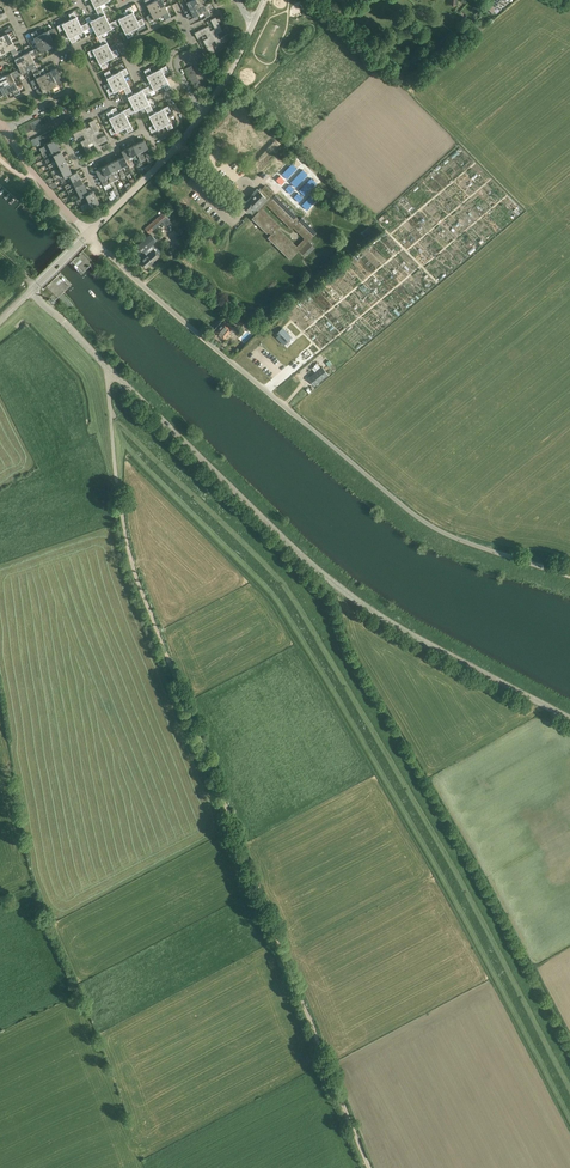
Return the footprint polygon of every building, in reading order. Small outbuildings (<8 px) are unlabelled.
[(104,3),(103,0),(97,0),(92,3),(97,12),(102,9),(100,5),(104,3)] [(156,0),(155,0),(151,2),(151,0),(144,0),(149,9),(154,7),(155,9),(157,8),(156,6),(158,5),(156,0)] [(168,0),(156,0),(158,5),(156,6),(157,8),(160,7),(161,9),(166,7),(163,2),(167,0),(167,1),(168,1),(168,0)] [(503,2),(499,0),(497,5),(497,4),(496,7),(495,8),(501,10),(502,6),(504,6),(509,1),(509,2),(510,0),(504,0),(503,2)] [(199,8),(197,6),(195,7),(194,4),(189,7),(191,12),(186,15),(187,15),(189,19),(199,14),(196,9),(199,8)] [(196,9),(199,14),(203,12),(205,17),(210,14),(206,5),(201,7),(200,5),(197,6),(199,8),(196,9)] [(130,19),(135,16),(130,7),(125,9),(128,14),(123,16),(126,21),(128,20),(129,22),(131,21),(130,19)] [(159,11),(157,8),(155,9),(154,7),(149,9),(151,14),(147,16),(149,21),(159,16),(156,12),(159,11)] [(156,12),(159,16),(163,14),(165,19),(170,16),(166,7),(161,9),(160,7),(157,8),(159,11),(156,12)] [(102,21),(107,19),(102,9),(97,12),(99,16),(95,18),(98,23),(100,22),(101,25),(104,24),(102,21)] [(74,24),(79,21),(74,11),(71,13),(71,12),(70,13),(71,13),(69,14),(71,19),(67,21),(69,26),(72,25),(73,27),(75,26),(74,24)] [(127,24),(129,22),(128,20),(126,21),(123,16),(114,21),(116,26),(121,24),(123,28),(128,26),(127,24)] [(132,24),(135,28),(145,24),(142,18),(137,21),(135,16),(130,19),(131,21),(129,22),(130,25),(132,24)] [(213,35),(218,33),(222,31),(218,22),(219,22),(219,21),(218,22),(215,17),(210,19),(215,28),(210,30),(213,35)] [(99,26),(101,25),(100,22),(98,23),(95,18),(86,23),(88,28),(93,26),(95,31),(100,28),(99,26)] [(116,26),(114,21),(109,23),(107,19),(102,21),(104,24),(101,25),(102,27),(104,26),(107,31),(116,26)] [(67,21),(57,26),(60,31),(64,29),(66,32),(64,33),(64,34),(67,33),(72,31),(70,28),(73,27),(72,25),(69,26),(67,21)] [(88,28),(86,23),(81,26),(79,21),(74,24),(75,26),(73,27),(74,30),(76,28),(79,33),(88,28)] [(131,31),(135,28),(132,24),(130,25),(129,22),(127,24),(128,26),(123,28),(128,38),(133,35),(131,31)] [(473,28),(477,32),(481,29),(475,22),(470,26),(472,29),(473,28)] [(102,33),(107,31),(104,26),(102,27),(101,25),(99,26),(100,28),(95,31),(100,40),(105,37),(105,36),(104,37),(102,33)] [(213,35),(210,30),(208,26),(200,30),(199,29),(199,30),(194,33),(197,38),(206,33),(208,38),(213,35)] [(64,34),(63,35),(66,41),(69,39),(71,43),(77,40),(74,35),(79,33),(76,28),(74,30),(73,27),(70,28),(72,31),(67,33),(64,34)] [(48,42),(53,40),(51,35),(55,33),(53,28),(43,33),(46,38),(43,39),(45,41),(47,40),(48,42)] [(8,45),(13,43),(11,38),(15,35),(13,30),(3,35),(6,40),(3,41),(5,44),(7,43),(8,45)] [(46,38),(43,33),(39,35),(36,30),(31,33),(36,42),(41,40),(42,43),(45,41),(43,39),(46,38)] [(231,38),(229,33),(220,37),(218,33),(213,35),(215,40),(217,45),(226,41),(226,42),(227,42),(226,41),(231,38)] [(211,43),(215,40),(213,35),(208,38),(206,38),(203,40),(207,48),(206,49),(207,49),(210,54),(215,51),(211,43)] [(104,49),(109,47),(105,38),(105,37),(100,40),(102,45),(97,47),(100,52),(102,51),(103,53),(106,52),(104,49)] [(46,44),(45,41),(42,43),(41,40),(36,42),(38,47),(34,49),(36,54),(46,50),(43,45),(46,44)] [(43,45),(46,50),(50,47),(53,52),(58,50),(53,40),(48,42),(47,40),(45,41),(46,44),(43,45)] [(12,54),(18,52),(13,43),(8,45),(7,43),(5,44),(6,46),(3,47),(6,52),(10,50),(12,54)] [(101,54),(103,53),(102,51),(100,52),(97,47),(88,52),(90,57),(95,54),(97,59),(102,56),(101,54)] [(107,54),(109,59),(119,54),(116,49),(112,51),(109,47),(104,49),(106,52),(103,53),(104,55),(107,54)] [(32,57),(36,54),(34,49),(24,54),(27,59),(24,60),(25,62),(28,61),(29,63),(34,61),(32,57)] [(27,59),(24,54),(20,56),(18,52),(12,54),(17,64),(22,61),(23,63),(25,62),(24,60),(27,59)] [(105,61),(109,59),(107,54),(104,55),(103,53),(101,54),(102,56),(97,59),(102,68),(107,66),(105,61)] [(27,65),(25,62),(23,63),(22,61),(17,64),(19,68),(17,69),(15,70),(18,76),(27,71),(24,66),(27,65)] [(34,73),(39,71),(34,61),(29,63),(28,61),(25,62),(27,65),(24,66),(27,71),(31,69),(34,73)] [(161,80),(166,77),(164,73),(168,71),(166,66),(156,70),(159,75),(156,77),(157,78),(160,77),(161,80)] [(46,73),(45,73),(48,78),(46,79),(47,81),(49,80),(50,82),(55,80),(60,77),(58,73),(59,72),(56,67),(55,68),(46,73)] [(39,71),(34,73),(36,78),(38,83),(43,80),(44,82),(47,81),(46,79),(48,78),(45,73),(46,73),(45,72),(43,68),(39,71)] [(121,82),(126,80),(124,75),(128,73),(126,68),(116,73),(119,78),(116,79),(117,81),(120,80),(121,82)] [(159,75),(156,70),(152,73),(149,68),(144,70),(149,80),(154,78),(155,80),(157,78),(156,77),(159,75)] [(13,78),(18,76),(15,70),(6,75),(8,80),(6,81),(7,83),(9,82),(10,84),(15,82),(13,78)] [(119,78),(116,73),(112,75),(109,70),(104,73),(109,83),(114,80),(115,82),(117,81),(116,79),(119,78)] [(171,87),(166,77),(161,80),(160,77),(157,78),(158,81),(156,82),(159,87),(163,85),(165,90),(171,87)] [(158,81),(157,78),(155,80),(154,78),(149,80),(151,85),(147,87),(149,92),(159,87),(156,82),(158,81)] [(48,84),(47,81),(44,82),(43,80),(38,83),(41,87),(36,89),(38,94),(48,90),(46,84),(48,84)] [(46,84),(48,90),(53,87),(55,92),(60,90),(55,80),(50,82),(49,80),(47,81),(48,84),(46,84)] [(118,83),(117,81),(115,82),(114,80),(109,83),(111,87),(107,89),(109,94),(119,90),(116,84),(118,83)] [(125,92),(131,89),(126,80),(121,82),(120,80),(117,81),(118,83),(116,84),(119,90),(123,87),(125,92)] [(5,87),(8,92),(12,90),(15,95),(20,92),(15,82),(10,84),(9,82),(7,83),(8,86),(5,87)] [(145,94),(149,92),(147,87),(137,92),(140,97),(137,98),(138,100),(141,99),(142,101),(147,98),(145,94)] [(140,97),(137,92),(133,94),(131,89),(125,92),(130,101),(135,99),(136,101),(138,100),(137,98),(140,97)] [(152,108),(147,98),(142,101),(141,99),(138,100),(139,102),(137,103),(140,108),(144,106),(146,109),(147,111),(152,108)] [(139,102),(138,100),(136,101),(135,99),(130,101),(132,106),(128,108),(130,113),(140,108),(137,103),(139,102)] [(163,120),(168,117),(168,116),(166,113),(170,111),(170,112),(171,112),(171,111),(168,106),(158,110),(161,115),(159,117),(160,119),(162,117),(163,120)] [(126,115),(130,113),(128,108),(119,113),(121,118),(119,119),(120,121),(122,120),(123,122),(128,120),(126,115)] [(154,113),(152,108),(147,111),(151,119),(151,120),(156,118),(157,120),(160,119),(159,117),(161,115),(158,110),(154,113)] [(121,118),(119,113),(114,115),(112,110),(107,113),(111,123),(116,120),(117,122),(120,121),(119,119),(121,118)] [(159,122),(161,127),(166,125),(168,130),(173,127),(170,122),(171,122),(170,121),(169,119),(168,117),(163,120),(162,117),(160,119),(161,121),(159,122)] [(161,121),(160,119),(157,120),(156,118),(151,120),(152,121),(154,125),(149,127),(151,132),(157,129),(157,130),(158,130),(157,129),(161,127),(159,122),(161,121)] [(92,129),(88,132),(90,137),(95,134),(100,132),(95,123),(98,122),(97,119),(94,120),(94,119),(89,122),(91,126),(92,129)] [(121,123),(120,121),(117,122),(116,120),(111,123),(114,127),(109,129),(112,134),(121,130),(119,124),(121,123)] [(119,124),(121,130),(126,127),(128,132),(133,130),(128,120),(123,122),(122,120),(120,121),(121,123),(119,124)] [(90,137),(88,132),(86,127),(73,133),(76,138),(83,135),(85,139),(90,137)] [(55,136),(53,132),(52,129),(43,134),(47,140),(55,136)] [(90,137),(93,142),(95,146),(107,140),(105,135),(98,139),(95,134),(90,137)] [(88,144),(93,142),(90,137),(85,139),(81,141),(87,154),(92,151),(88,144)] [(42,152),(58,145),(57,143),(56,144),(54,140),(55,139),(44,144),(44,146),(40,148),(42,152)] [(148,158),(152,155),(144,139),(143,140),(143,141),(139,143),(139,142),(143,151),(146,149),(147,152),(145,153),(148,158)] [(140,152),(143,151),(139,142),(138,142),(139,143),(135,145),(134,144),(133,145),(141,161),(146,159),(143,154),(141,155),(140,152)] [(52,154),(61,150),(60,150),(59,149),(58,146),(59,146),(58,145),(42,152),(44,157),(49,155),(50,156),(52,154)] [(127,148),(127,149),(132,159),(134,158),(138,166),(142,164),(141,161),(133,145),(131,146),(132,146),(128,148),(127,148)] [(123,150),(122,151),(124,156),(129,164),(128,164),(130,167),(134,165),(131,160),(132,159),(127,149),(123,151),(123,150)] [(47,164),(64,156),(63,155),(62,155),(60,151),(61,150),(52,154),(54,157),(51,159),(50,157),(45,160),(47,164)] [(129,167),(130,167),(128,164),(129,164),(124,156),(122,151),(121,151),(123,154),(121,155),(123,157),(120,158),(118,158),(126,174),(131,172),(129,167)] [(57,163),(58,166),(67,162),(68,161),(67,159),(65,160),(64,158),(64,157),(64,156),(47,164),(50,168),(55,166),(54,165),(57,163)] [(113,161),(112,161),(113,162),(118,172),(119,172),(122,177),(126,174),(118,158),(117,159),(117,160),(113,162),(113,161)] [(53,175),(69,167),(69,166),(68,166),(66,162),(67,162),(58,166),(60,169),(57,170),(56,169),(51,171),(53,175)] [(108,163),(107,164),(115,180),(120,178),(117,173),(118,172),(113,162),(109,164),(108,163)] [(101,167),(106,175),(106,176),(107,178),(108,178),(110,182),(115,180),(107,164),(106,165),(102,167),(101,167)] [(69,167),(53,175),(55,180),(60,177),(61,179),(64,177),(64,178),(72,173),(77,170),(74,172),(73,170),(71,172),(69,169),(70,169),(69,167)] [(97,169),(95,170),(104,186),(108,184),(106,179),(107,178),(106,176),(106,175),(101,167),(102,168),(97,170),(97,169)] [(71,180),(80,176),(79,176),(78,174),(77,172),(78,172),(77,170),(72,173),(64,178),(64,177),(61,179),(63,183),(68,181),(67,179),(70,178),(71,180)] [(66,190),(83,182),(82,181),(81,181),(79,177),(80,176),(71,180),(73,183),(70,184),(69,183),(64,185),(66,190)] [(77,192),(85,187),(85,188),(83,184),(83,183),(83,182),(66,190),(69,195),(74,192),(73,190),(76,189),(77,192)] [(255,193),(243,205),(252,215),(258,209),(259,211),(262,208),(266,204),(273,197),(271,195),(273,193),(265,186),(262,189),(260,188),(258,190),(257,189),(253,192),(255,193)] [(77,199),(88,193),(88,192),(87,192),(85,188),(86,188),(85,187),(77,192),(78,195),(76,196),(75,194),(70,197),(72,202),(76,200),(77,199)] [(77,199),(76,200),(78,204),(79,203),(79,204),(85,201),(84,199),(86,198),(88,201),(95,197),(93,193),(94,192),(93,191),(88,193),(77,199)] [(259,211),(252,218),(252,219),(254,217),(254,218),(256,220),(261,224),(259,225),(260,226),(261,224),(262,225),(268,231),(266,232),(267,233),(268,231),(270,232),(271,234),(268,238),(270,236),(271,238),(277,243),(275,245),(277,243),(279,245),(284,250),(282,252),(283,252),(284,251),(291,257),(289,259),(290,259),(298,251),(297,251),(298,250),(299,249),(303,253),(311,244),(307,240),(308,239),(309,238),(310,239),(317,232),(316,231),(316,232),(309,226),(309,225),(309,224),(308,225),(302,219),(302,218),(302,217),(299,220),(297,218),(296,217),(297,216),(296,216),(290,210),(289,210),(290,209),(289,209),(282,203),(283,202),(282,202),(275,196),(276,195),(275,195),(273,197),(266,204),(291,229),(293,227),(305,239),(297,247),(278,228),(280,226),(262,208),(259,211)] [(86,203),(80,206),(83,210),(99,202),(98,201),(95,197),(96,197),(96,196),(95,197),(88,201),(88,202),(86,203)] [(158,217),(145,228),(149,233),(153,229),(162,221),(167,217),(169,220),(171,218),(165,211),(164,212),(158,217)] [(360,233),(365,238),(373,231),(369,226),(360,233)] [(149,240),(140,248),(143,252),(148,248),(157,240),(153,236),(151,233),(146,237),(149,240)] [(238,251),(229,244),(225,248),(233,256),(238,251)] [(233,256),(225,248),(221,252),(228,261),(233,256)] [(146,268),(160,256),(154,249),(140,261),(146,268)] [(62,251),(71,261),(72,260),(63,250),(62,251)] [(228,261),(221,252),(216,256),(223,265),(228,261)] [(223,265),(216,256),(212,261),(218,269),(223,265)] [(218,269),(212,261),(207,265),(214,274),(218,269)] [(254,274),(258,269),(250,262),(246,267),(254,274)] [(47,265),(56,275),(57,274),(48,265),(47,265)] [(214,274),(207,265),(202,270),(209,278),(214,274)] [(254,274),(246,267),(241,271),(249,279),(254,274)] [(249,279),(241,271),(237,276),(245,284),(249,279)] [(245,284),(237,276),(233,281),(241,289),(245,284)] [(281,288),(273,280),(269,285),(277,293),(281,288)] [(241,289),(233,281),(229,285),(236,294),(241,289)] [(277,293),(269,285),(265,290),(273,298),(277,293)] [(273,298),(265,290),(261,295),(269,303),(273,298)] [(269,303),(261,295),(256,300),(264,307),(269,303)] [(244,323),(251,330),(257,324),(250,317),(244,323)] [(221,321),(214,329),(216,330),(215,331),(224,338),(229,332),(232,335),(236,330),(224,320),(222,323),(221,321)] [(276,337),(283,344),(291,337),(284,330),(279,335),(276,337)] [(314,385),(316,384),(328,374),(322,367),(308,378),(314,385)]
